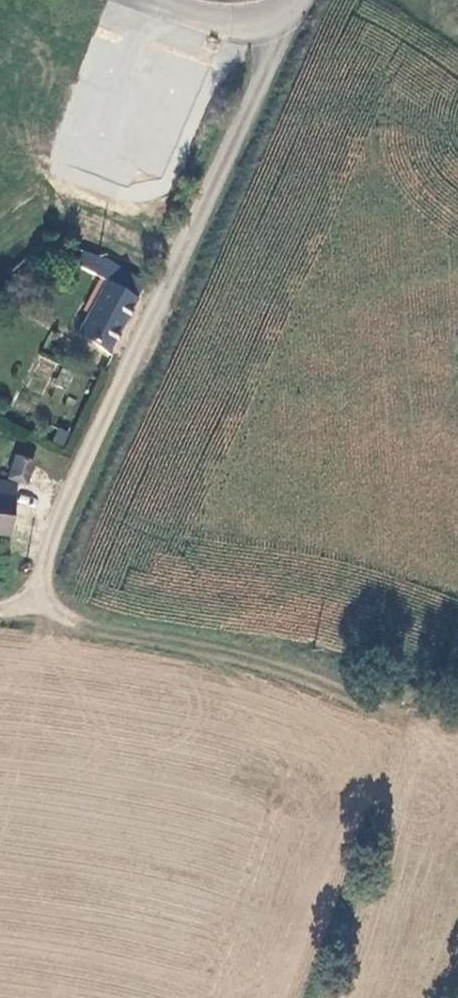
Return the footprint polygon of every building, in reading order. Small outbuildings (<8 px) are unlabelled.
[(147,283),(106,258),(96,275),(107,282),(79,336),(111,354),(147,283)] [(29,486),(37,462),(17,456),(9,479),(29,486)] [(10,540),(18,484),(0,482),(0,538),(10,540)]
